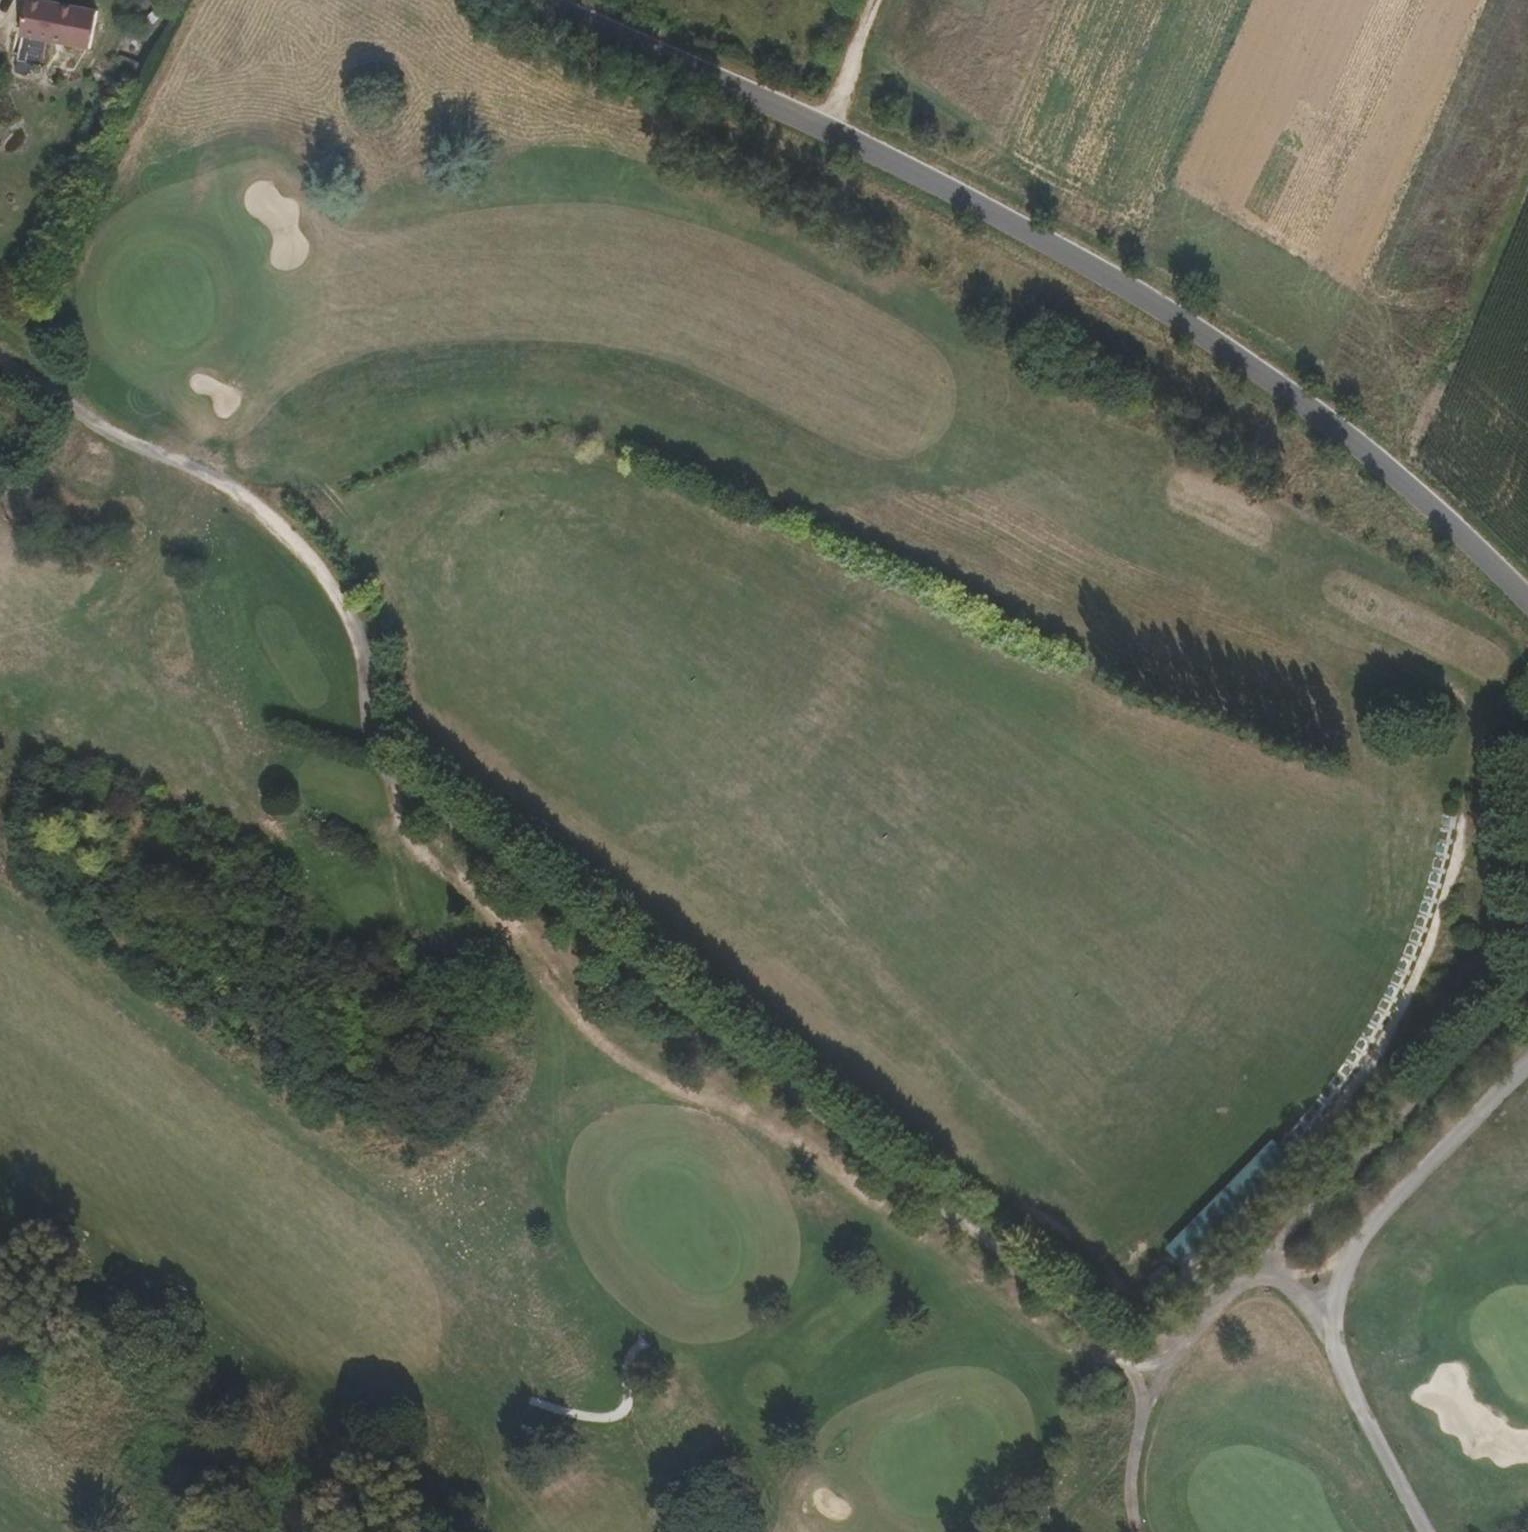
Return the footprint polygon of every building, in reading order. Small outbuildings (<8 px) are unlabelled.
[(66,24),(17,12),(10,41),(59,55),(66,24)] [(1194,1224),(1169,1246),(1185,1263),(1209,1241),(1194,1224)]
